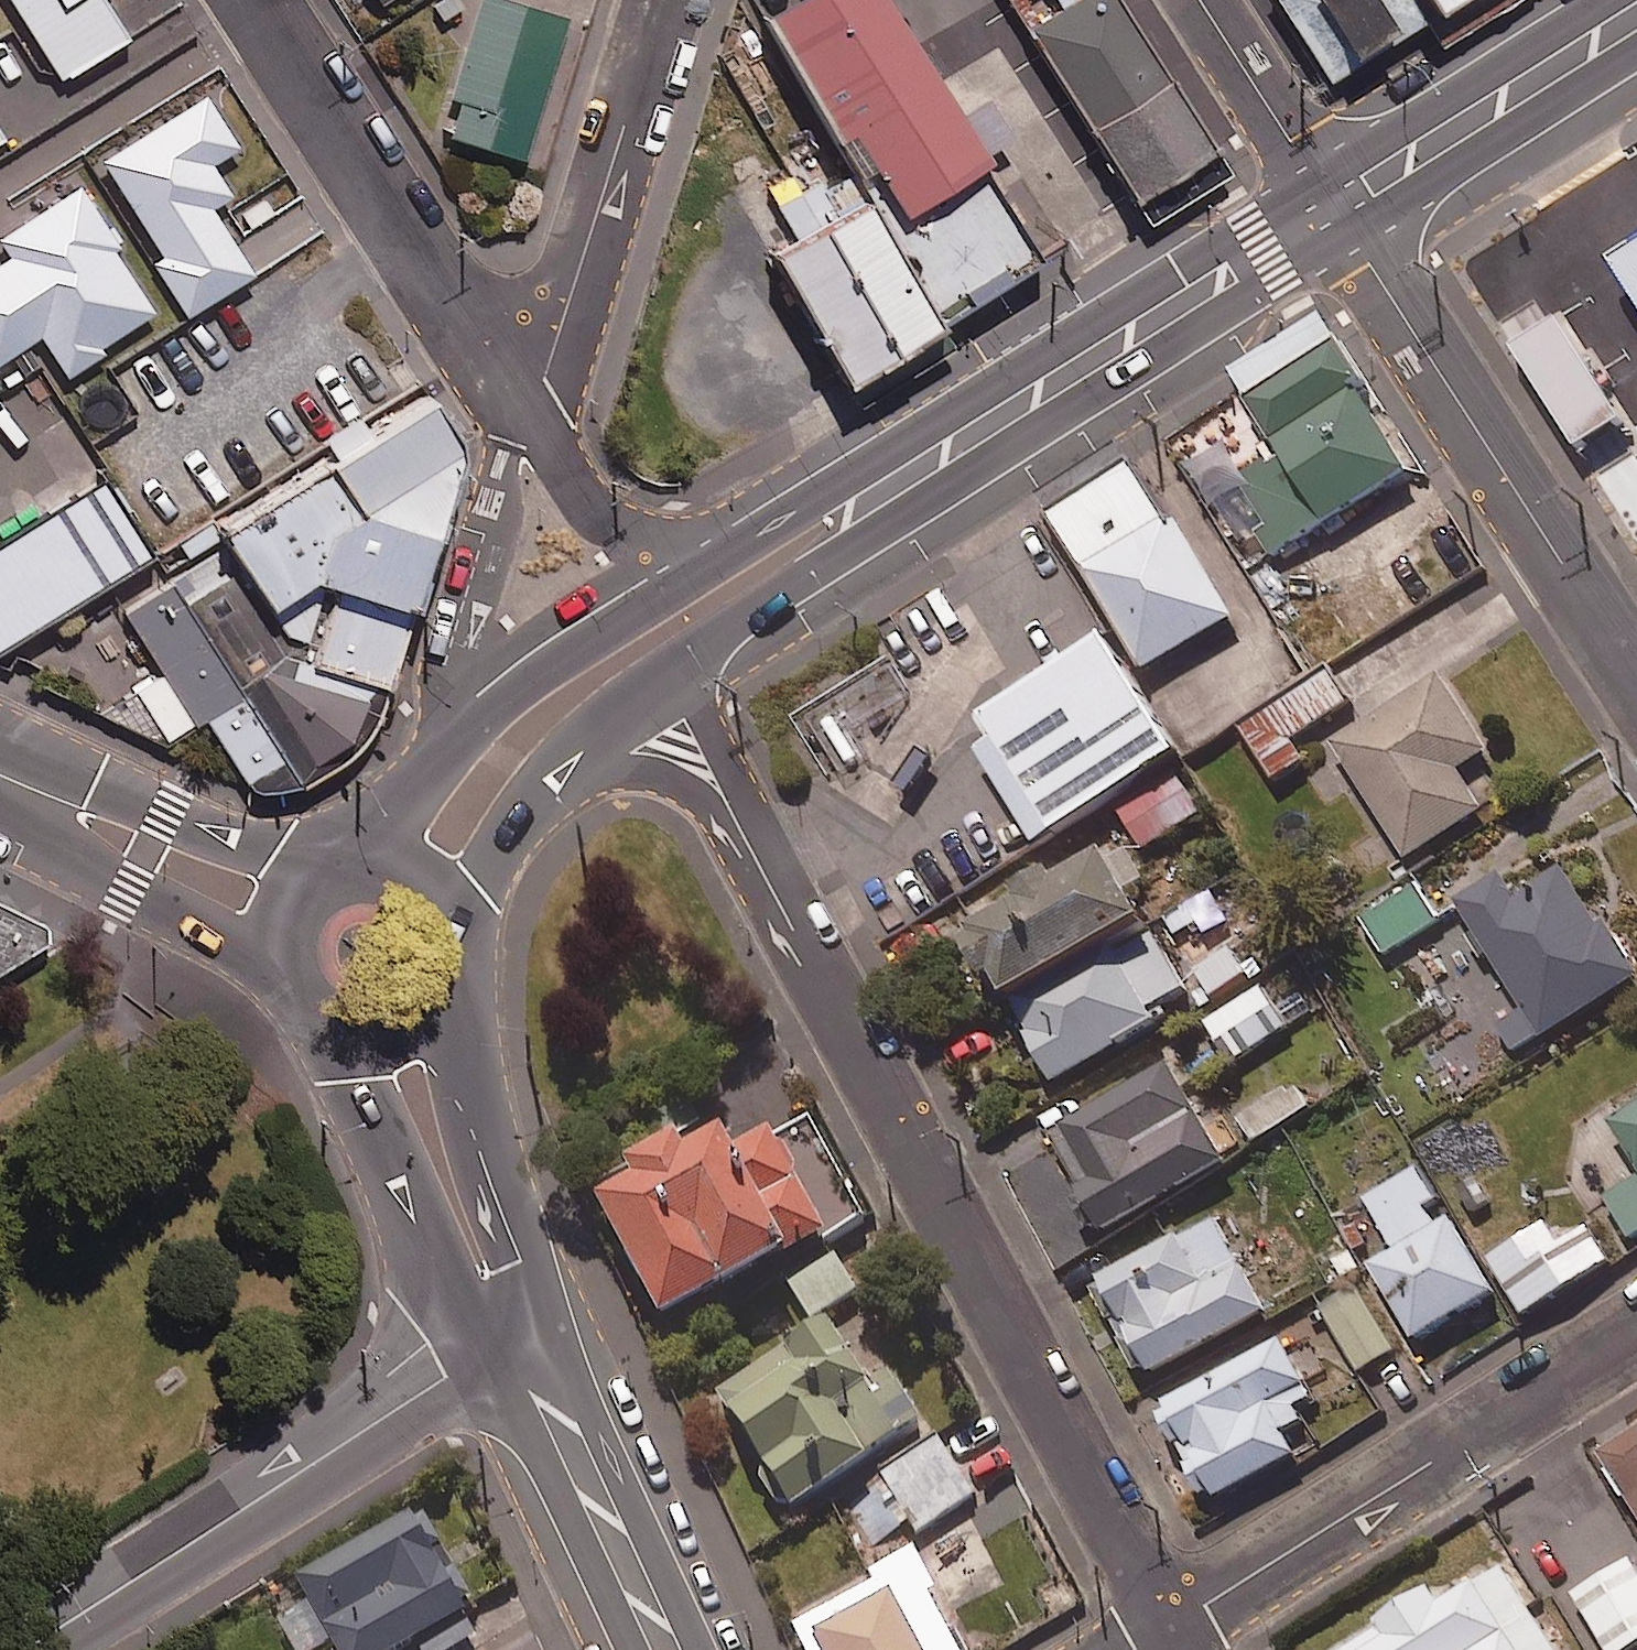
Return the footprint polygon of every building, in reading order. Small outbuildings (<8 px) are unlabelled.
[(64,84),(130,43),(104,0),(12,0),(64,84)] [(383,9),(396,0),(377,0),(383,9)] [(499,0),(484,0),(443,138),(527,163),(570,21),(499,0)] [(884,0),(770,0),(757,8),(862,186),(858,189),(934,316),(1039,250),(974,153),(982,147),(884,0)] [(1123,0),(1059,0),(1024,22),(1132,192),(1212,142),(1123,0)] [(1405,0),(1267,0),(1319,82),(1418,20),(1415,15),(1405,0)] [(1438,0),(1405,0),(1415,15),(1438,0)] [(240,152),(208,100),(104,163),(164,260),(155,266),(188,320),(255,279),(213,211),(233,199),(214,168),(240,152)] [(839,372),(934,316),(858,189),(834,203),(817,175),(773,201),(790,230),(764,245),(839,372)] [(545,189),(516,180),(502,221),(531,231),(545,189)] [(159,315),(117,255),(124,250),(79,187),(1,241),(12,257),(0,265),(0,371),(42,342),(68,378),(159,315)] [(1616,257),(1636,289),(1636,244),(1616,257)] [(1273,552),(1407,466),(1355,384),(1365,378),(1338,336),(1358,323),(1354,316),(1347,311),(1340,308),(1330,308),(1234,369),(1247,389),(1169,439),(1207,498),(1239,478),(1268,523),(1258,529),(1273,552)] [(1561,315),(1515,344),(1580,447),(1626,419),(1561,315)] [(298,780),(348,747),(367,725),(384,680),(454,441),(450,426),(421,379),(154,545),(146,551),(0,643),(0,647),(33,660),(24,678),(162,739),(202,715),(243,781),(254,784),(269,784),(298,780)] [(1130,456),(1045,509),(1145,669),(1231,616),(1130,456)] [(0,531),(0,643),(146,551),(95,471),(0,531)] [(1415,624),(1377,572),(1340,598),(1378,650),(1415,624)] [(1180,751),(1105,633),(980,711),(1055,829),(1180,751)] [(1492,747),(1441,669),(1331,740),(1407,858),(1486,807),(1460,767),(1492,747)] [(1276,787),(1306,769),(1295,751),(1363,709),(1341,673),(1243,733),(1276,787)] [(1169,771),(1116,804),(1145,849),(1197,817),(1169,771)] [(1114,856),(1110,848),(1060,877),(1055,867),(1019,888),(1024,897),(973,926),(978,934),(969,938),(991,976),(1000,971),(1013,995),(1151,915),(1134,885),(1147,877),(1130,847),(1114,856)] [(1501,870),(1457,898),(1476,928),(1468,933),(1483,956),(1490,952),(1525,1007),(1500,1024),(1516,1049),(1538,1035),(1541,1037),(1636,977),(1636,962),(1610,920),(1603,925),(1565,865),(1517,895),(1501,870)] [(1440,919),(1418,884),(1363,918),(1384,953),(1440,919)] [(0,900),(0,967),(59,930),(0,900)] [(1116,944),(1014,1001),(1030,1029),(1027,1032),(1055,1081),(1174,1014),(1167,1002),(1189,989),(1157,932),(1120,952),(1116,944)] [(1254,985),(1239,954),(1198,974),(1214,1005),(1254,985)] [(1289,1026),(1262,984),(1203,1021),(1231,1063),(1289,1026)] [(1226,1159),(1170,1062),(1047,1132),(1082,1192),(1073,1197),(1091,1227),(1100,1222),(1104,1229),(1226,1159)] [(1287,1087),(1241,1117),(1255,1139),(1309,1105),(1297,1086),(1290,1091),(1287,1087)] [(1612,1120),(1636,1159),(1636,1105),(1612,1120)] [(633,1183),(594,1204),(657,1322),(780,1257),(782,1262),(862,1220),(808,1119),(770,1139),(767,1134),(729,1154),(720,1138),(681,1158),(673,1144),(625,1169),(633,1183)] [(1416,1338),(1499,1289),(1453,1213),(1437,1223),(1426,1205),(1440,1197),(1419,1161),(1364,1195),(1395,1247),(1370,1261),(1416,1338)] [(1606,1195),(1633,1238),(1636,1235),(1636,1175),(1606,1195)] [(1181,1236),(1180,1232),(1099,1275),(1103,1282),(1092,1288),(1137,1373),(1148,1367),(1151,1373),(1270,1310),(1220,1215),(1181,1236)] [(1563,1245),(1548,1221),(1488,1259),(1525,1316),(1612,1259),(1591,1226),(1563,1245)] [(1406,1345),(1366,1278),(1321,1304),(1361,1372),(1406,1345)] [(825,1323),(714,1394),(787,1508),(918,1425),(887,1376),(866,1389),(825,1323)] [(1313,1397),(1282,1339),(1166,1400),(1169,1405),(1160,1410),(1205,1495),(1214,1491),(1216,1496),(1317,1443),(1298,1406),(1313,1397)] [(1599,1451),(1636,1512),(1636,1427),(1599,1451)] [(974,1497),(936,1437),(877,1474),(882,1481),(846,1503),(872,1545),(908,1522),(915,1534),(974,1497)] [(416,1505),(260,1594),(293,1649),(398,1649),(418,1639),(424,1649),(449,1649),(476,1635),(459,1606),(471,1600),(416,1505)] [(789,1627),(801,1649),(958,1649),(936,1609),(945,1604),(915,1547),(861,1575),(867,1587),(789,1627)] [(1630,1553),(1571,1589),(1608,1649),(1618,1649),(1636,1638),(1636,1565),(1630,1553)] [(1505,1561),(1445,1599),(1435,1584),(1376,1621),(1380,1627),(1344,1649),(1561,1649),(1505,1561)]
